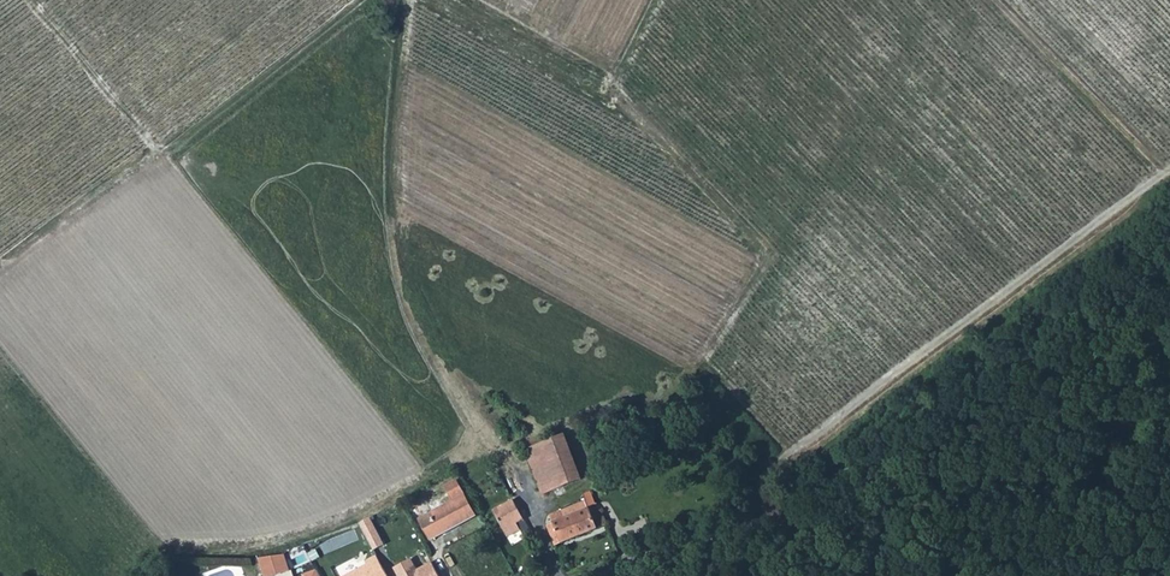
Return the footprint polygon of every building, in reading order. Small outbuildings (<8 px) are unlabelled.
[(585,420),(588,427),(598,422),(601,429),(610,425),(604,411),(585,420)] [(525,450),(542,495),(554,490),(564,487),(582,479),(565,434),(544,442),(541,434),(520,442),(524,450),(525,450)] [(444,489),(451,502),(441,508),(454,528),(474,517),(456,483),(444,489)] [(554,490),(556,498),(566,494),(564,487),(554,490)] [(581,497),(584,503),(590,516),(599,512),(590,493),(581,497)] [(514,527),(518,534),(521,539),(530,535),(513,502),(493,513),(504,532),(514,527)] [(599,512),(590,516),(584,503),(569,509),(581,538),(606,527),(599,512)] [(454,528),(441,508),(419,520),(430,541),(454,528)] [(544,528),(554,550),(581,538),(569,509),(561,512),(563,519),(544,528)] [(384,544),(369,518),(360,523),(375,549),(384,544)] [(516,535),(518,534),(514,527),(504,532),(506,536),(512,533),(514,535),(516,535)] [(266,575),(273,575),(292,570),(288,556),(260,558),(266,575)] [(379,557),(366,564),(368,567),(351,575),(388,575),(379,557)] [(432,561),(405,575),(440,575),(432,561)]
